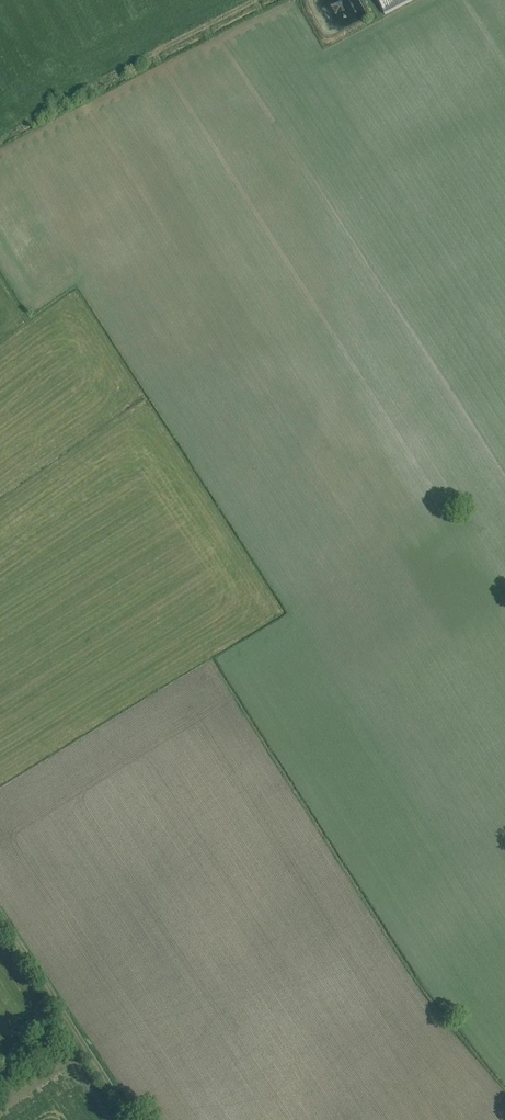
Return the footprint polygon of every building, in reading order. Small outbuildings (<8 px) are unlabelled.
[(385,14),(411,0),(377,0),(385,14)]
